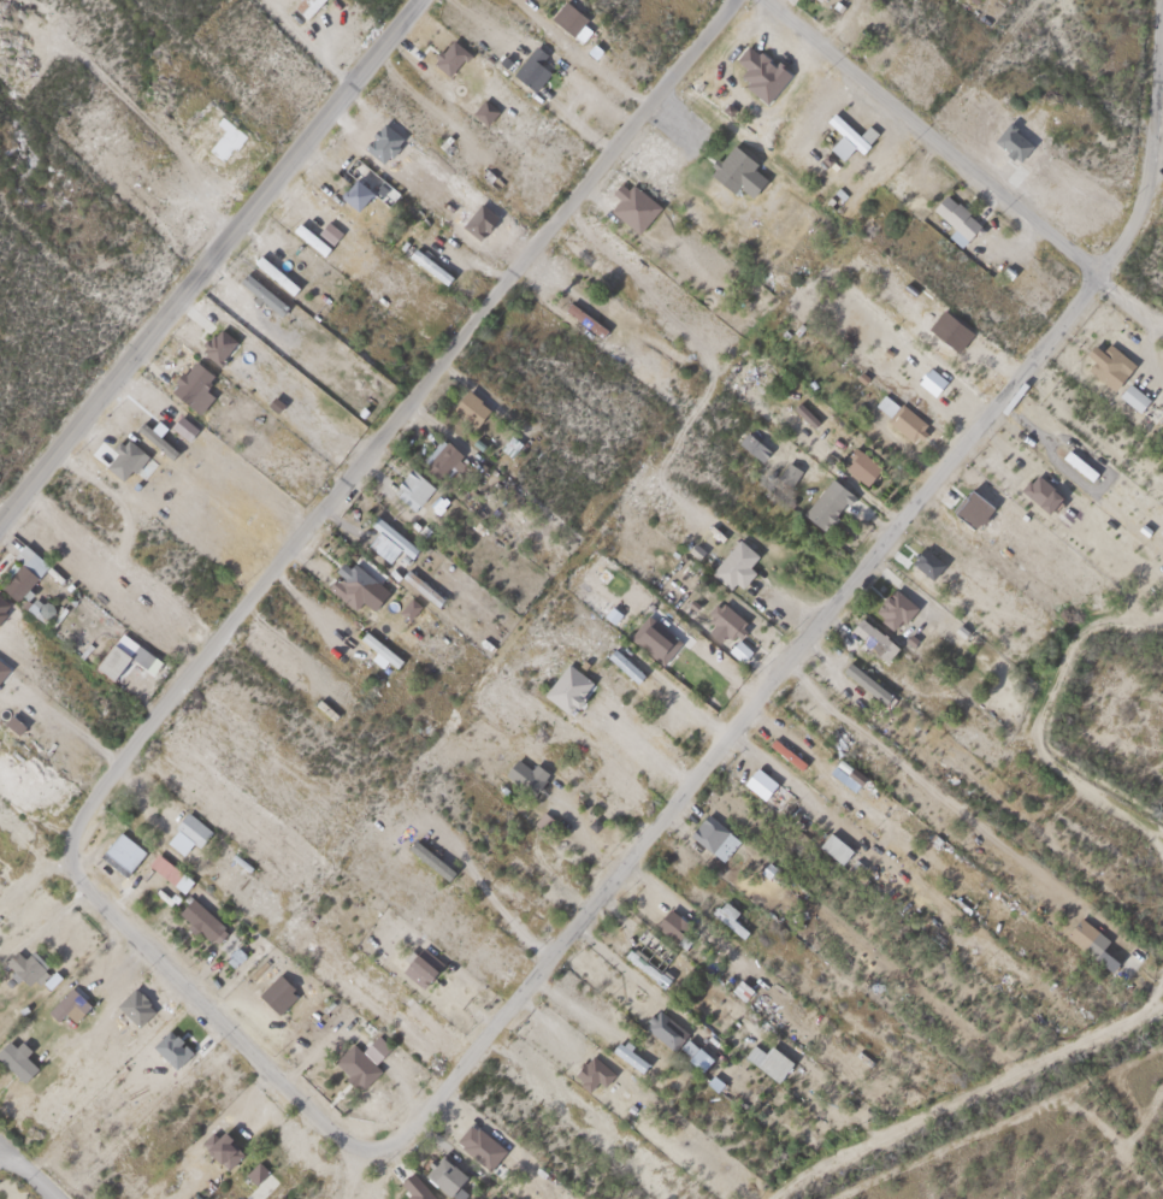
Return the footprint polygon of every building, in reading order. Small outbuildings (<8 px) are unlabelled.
[(289,3),(303,16),(318,0),(292,0),(289,3)] [(569,31),(583,15),(567,0),(566,0),(552,17),(569,31)] [(465,51),(450,35),(429,54),(444,71),(465,51)] [(543,48),(532,40),(510,70),(532,86),(546,67),(535,59),(543,48)] [(743,63),(735,80),(768,96),(783,64),(740,43),(733,59),(743,63)] [(867,119),(855,131),(831,108),(823,116),(856,147),(875,128),(867,119)] [(734,192),(739,185),(747,191),(762,174),(750,164),(754,159),(728,139),(704,168),(734,192)] [(368,187),(352,174),(336,192),(352,205),(368,187)] [(608,205),(633,228),(655,205),(621,174),(608,187),(617,196),(608,205)] [(961,235),(976,220),(944,188),(929,203),(961,235)] [(442,280),(448,272),(411,244),(405,252),(442,280)] [(560,308),(597,332),(603,322),(566,299),(560,308)] [(1084,365),(1111,386),(1132,360),(1105,338),(1098,346),(1089,339),(1080,350),(1090,357),(1084,365)] [(210,370),(189,354),(165,386),(197,410),(210,392),(200,384),(210,370)] [(760,382),(772,367),(757,356),(746,371),(760,382)] [(915,377),(931,390),(942,376),(926,363),(915,377)] [(1135,408),(1146,395),(1125,377),(1114,390),(1135,408)] [(449,402),(471,422),(487,405),(465,385),(449,402)] [(886,420),(909,437),(923,419),(899,402),(886,420)] [(170,445),(140,417),(132,425),(162,454),(170,445)] [(765,447),(743,429),(736,438),(757,456),(765,447)] [(141,459),(130,433),(110,441),(115,453),(107,456),(113,470),(141,459)] [(458,451),(440,433),(414,458),(433,476),(458,451)] [(839,462),(864,480),(877,461),(852,444),(839,462)] [(1059,453),(1087,476),(1093,469),(1065,446),(1059,453)] [(407,506),(430,485),(410,464),(388,485),(407,506)] [(1058,493),(1034,468),(1019,483),(1043,507),(1058,493)] [(850,491),(828,473),(801,508),(823,525),(850,491)] [(397,543),(407,552),(413,544),(372,509),(364,518),(375,527),(364,540),(385,557),(397,543)] [(760,552),(733,533),(707,570),(735,589),(760,552)] [(41,539),(59,555),(64,550),(46,534),(41,539)] [(15,598),(47,558),(29,543),(0,579),(0,585),(15,598)] [(373,579),(348,554),(323,580),(348,605),(373,579)] [(398,572),(434,601),(440,594),(403,565),(398,572)] [(913,602),(889,583),(867,611),(891,630),(913,602)] [(407,616),(418,603),(407,594),(396,607),(407,616)] [(703,613),(710,619),(705,626),(723,641),(742,617),(716,596),(703,613)] [(880,659),(894,646),(860,611),(847,624),(880,659)] [(628,633),(657,657),(674,637),(646,612),(628,633)] [(355,633),(390,664),(397,656),(362,626),(355,633)] [(737,656),(747,645),(734,634),(724,645),(737,656)] [(610,656),(632,673),(637,667),(615,650),(610,656)] [(887,690),(846,656),(837,666),(878,700),(887,690)] [(841,754),(854,741),(834,720),(820,733),(841,754)] [(545,768),(530,758),(514,782),(529,792),(545,768)] [(788,790),(753,762),(740,778),(775,807),(788,790)] [(171,823),(196,843),(208,827),(183,807),(171,823)] [(736,834),(702,809),(686,831),(720,856),(736,834)] [(860,862),(844,846),(833,857),(849,873),(860,862)] [(174,909),(212,945),(227,929),(190,893),(174,909)] [(734,909),(722,895),(711,904),(735,935),(743,929),(729,912),(734,909)] [(672,934),(684,918),(665,903),(652,920),(672,934)] [(1093,952),(1105,932),(1074,913),(1061,933),(1093,952)] [(439,958),(418,941),(398,966),(419,983),(439,958)] [(657,982),(663,975),(629,943),(622,951),(657,982)] [(23,982),(45,962),(30,946),(21,954),(14,947),(1,959),(23,982)] [(64,1023),(86,1000),(68,983),(46,1006),(64,1023)] [(682,1033),(677,1037),(653,1011),(644,1019),(668,1047),(670,1046),(678,1056),(692,1044),(682,1033)] [(644,1059),(615,1037),(609,1046),(637,1067),(644,1059)] [(378,1065),(348,1038),(329,1059),(358,1086),(378,1065)] [(570,1071),(587,1088),(607,1067),(589,1050),(570,1071)] [(483,1165),(500,1148),(471,1118),(453,1134),(483,1165)] [(224,1164),(242,1147),(221,1126),(203,1144),(224,1164)] [(448,1192),(463,1170),(437,1152),(422,1174),(448,1192)] [(255,1156),(230,1182),(247,1198),(253,1198),(275,1177),(255,1156)]
